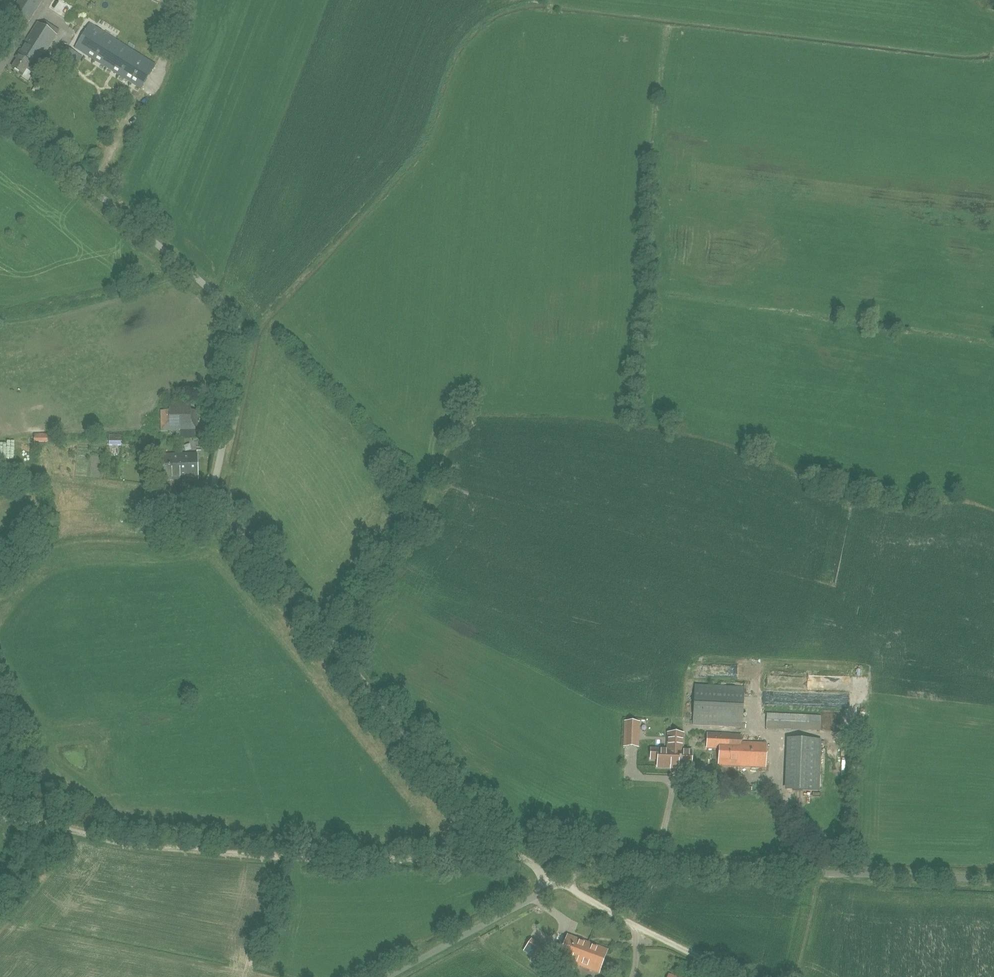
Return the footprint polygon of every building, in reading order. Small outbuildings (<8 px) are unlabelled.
[(43,0),(19,0),(12,10),(29,21),(43,0)] [(37,66),(56,35),(38,23),(15,59),(17,60),(12,68),(23,75),(27,69),(29,70),(33,64),(37,66)] [(75,48),(126,79),(141,89),(156,65),(90,24),(75,48)] [(72,69),(80,56),(69,49),(60,62),(72,69)] [(66,97),(73,89),(64,80),(57,88),(66,97)] [(41,114),(42,121),(59,118),(58,112),(41,114)] [(61,139),(70,146),(80,132),(71,125),(61,139)] [(90,160),(97,145),(88,141),(81,156),(90,160)] [(161,431),(198,431),(198,411),(191,411),(191,403),(169,404),(169,411),(161,411),(161,431)] [(35,443),(47,443),(47,434),(34,434),(35,443)] [(110,446),(121,446),(121,435),(109,435),(110,446)] [(160,480),(179,480),(197,479),(197,455),(160,455),(160,480)] [(802,678),(803,690),(844,689),(844,678),(802,678)] [(742,728),(744,688),(695,685),(693,726),(742,728)] [(767,714),(767,729),(820,731),(821,716),(767,714)] [(639,723),(626,722),(625,746),(638,747),(639,723)] [(669,734),(668,742),(673,742),(673,759),(675,759),(674,767),(691,768),(691,751),(682,751),(683,734),(669,734)] [(766,768),(767,744),(741,743),(741,736),(731,736),(708,734),(708,748),(720,749),(719,766),(766,768)] [(818,791),(820,740),(796,739),(794,790),(818,791)] [(673,742),(668,742),(668,750),(652,749),(651,759),(658,759),(658,767),(674,767),(675,759),(673,759),(673,742)] [(559,959),(578,966),(581,959),(582,959),(588,943),(568,936),(559,959)] [(551,952),(533,938),(524,948),(543,963),(551,952)] [(581,959),(578,966),(599,974),(603,963),(604,963),(606,959),(605,958),(607,950),(588,943),(582,959),(581,959)]
